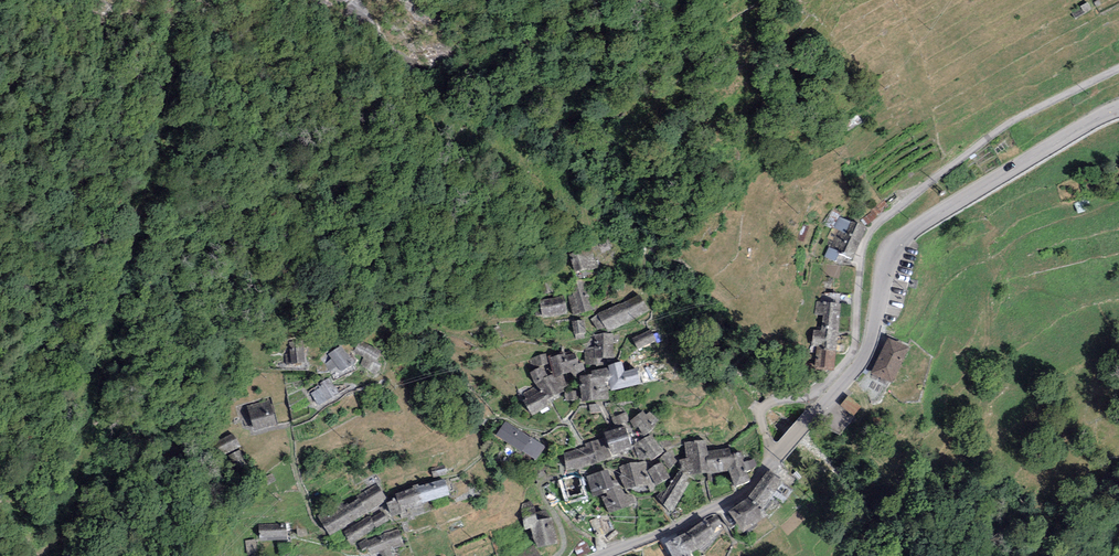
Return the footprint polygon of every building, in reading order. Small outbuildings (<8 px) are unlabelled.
[(868,229),(838,214),(826,239),(831,242),(824,255),(837,261),(841,253),(853,259),(868,229)] [(591,247),(569,254),(574,272),(596,266),(591,247)] [(591,309),(583,279),(565,284),(573,314),(591,309)] [(649,312),(639,295),(598,314),(608,331),(649,312)] [(564,296),(540,300),(543,319),(568,314),(564,296)] [(843,306),(817,303),(815,315),(824,317),(821,332),(814,331),(811,353),(815,354),(813,372),(834,375),(843,306)] [(584,319),(572,321),(573,334),(586,333),(584,319)] [(652,330),(633,339),(638,350),(657,342),(652,330)] [(594,347),(584,349),(586,364),(601,363),(601,358),(614,357),(613,333),(595,334),(594,347)] [(382,354),(356,339),(349,349),(375,365),(382,354)] [(303,340),(289,341),(291,364),(305,362),(303,340)] [(910,351),(888,340),(871,375),(893,386),(910,351)] [(343,347),(322,359),(334,378),(355,366),(343,347)] [(575,350),(549,355),(554,373),(554,377),(563,374),(570,372),(574,376),(585,369),(582,361),(578,362),(575,350)] [(568,389),(563,374),(554,377),(554,373),(548,375),(544,367),(548,363),(546,353),(529,359),(533,370),(529,372),(541,390),(522,401),(530,416),(552,406),(549,397),(568,389)] [(622,361),(608,366),(609,371),(612,375),(608,381),(611,391),(641,384),(638,369),(625,371),(622,361)] [(592,374),(580,376),(582,401),(609,399),(608,381),(612,375),(609,371),(607,368),(592,371),(592,374)] [(320,390),(312,394),(319,406),(339,395),(330,377),(317,384),(320,390)] [(576,391),(565,392),(566,400),(577,399),(576,391)] [(862,409),(848,397),(840,406),(854,418),(862,409)] [(270,401),(248,407),(254,430),(277,424),(270,401)] [(645,409),(632,419),(644,437),(658,427),(645,409)] [(628,420),(624,413),(613,419),(617,426),(628,420)] [(545,446),(505,421),(496,435),(536,461),(545,446)] [(627,427),(606,433),(613,456),(634,450),(627,427)] [(233,432),(214,441),(221,455),(240,446),(233,432)] [(651,438),(635,447),(641,460),(649,461),(652,461),(662,454),(651,438)] [(598,441),(561,456),(565,471),(607,458),(598,441)] [(707,443),(685,444),(689,478),(728,475),(737,492),(750,485),(741,454),(731,457),(729,450),(709,452),(707,443)] [(239,451),(229,455),(233,464),(243,459),(239,451)] [(669,454),(662,459),(670,470),(677,465),(669,454)] [(631,463),(619,467),(623,479),(627,490),(649,486),(645,463),(631,463)] [(660,464),(649,470),(656,484),(668,478),(660,464)] [(447,465),(431,469),(433,479),(449,475),(447,465)] [(608,469),(587,476),(592,494),(601,491),(613,488),(611,481),(608,469)] [(580,475),(559,480),(563,502),(586,496),(580,475)] [(768,475),(747,502),(730,514),(746,537),(768,518),(763,512),(782,484),(768,475)] [(665,491),(659,498),(671,515),(691,483),(679,476),(667,493),(665,491)] [(619,479),(611,481),(613,488),(601,491),(610,515),(637,503),(632,494),(624,493),(619,479)] [(443,482),(397,497),(403,516),(450,501),(443,482)] [(377,484),(318,520),(330,539),(389,503),(377,484)] [(372,517),(346,532),(353,544),(389,522),(384,513),(373,519),(372,517)] [(288,523),(260,524),(260,541),(288,540),(288,523)] [(554,523),(532,525),(536,548),(539,553),(558,551),(554,523)] [(668,547),(673,555),(695,555),(709,549),(706,543),(715,538),(706,524),(668,547)] [(361,545),(364,555),(371,555),(403,545),(399,532),(361,545)]
